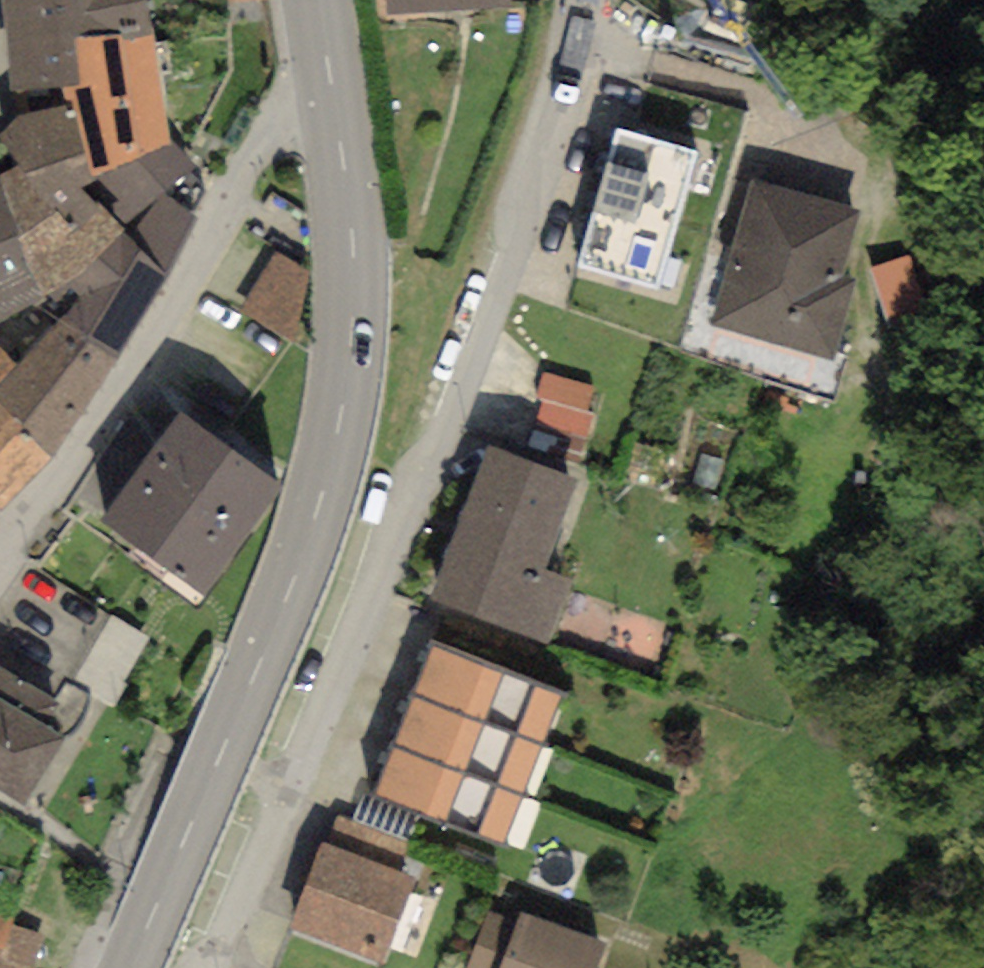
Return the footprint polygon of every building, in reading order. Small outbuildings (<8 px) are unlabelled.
[(14,91),(61,85),(81,83),(76,39),(121,33),(122,40),(149,37),(145,0),(3,0),(14,91)] [(274,0),(242,0),(243,8),(274,3),(274,0)] [(445,0),(387,0),(388,13),(446,9),(445,0)] [(446,9),(512,6),(511,0),(445,0),(446,9)] [(171,145),(149,37),(122,40),(121,33),(76,39),(81,83),(61,85),(63,109),(73,105),(86,155),(92,178),(171,145)] [(0,133),(0,136),(19,166),(23,173),(86,155),(73,105),(63,109),(19,116),(0,133)] [(696,150),(617,127),(577,267),(656,290),(696,150)] [(196,170),(171,145),(92,178),(81,189),(122,231),(167,277),(200,220),(167,192),(196,170)] [(0,176),(0,178),(43,295),(83,274),(122,231),(81,189),(92,178),(86,155),(23,173),(19,166),(0,176)] [(36,305),(51,301),(43,295),(0,178),(0,325),(36,305)] [(833,361),(856,280),(843,277),(861,211),(751,181),(710,327),(833,361)] [(167,277),(122,231),(83,274),(43,295),(51,301),(36,305),(56,318),(61,321),(118,357),(167,277)] [(307,272),(272,254),(242,313),(294,345),(306,324),(301,321),(307,272)] [(925,308),(909,256),(871,268),(887,320),(925,308)] [(56,318),(15,366),(0,384),(0,403),(52,458),(118,357),(61,321),(56,318)] [(15,366),(0,349),(0,384),(15,366)] [(598,389),(542,373),(536,395),(544,398),(592,412),(598,389)] [(584,439),(592,412),(544,398),(536,425),(584,439)] [(5,512),(52,458),(0,403),(0,507),(5,512)] [(282,486),(179,411),(99,521),(202,596),(282,486)] [(544,569),(578,480),(488,447),(430,601),(549,645),(573,580),(544,569)] [(431,643),(411,694),(542,744),(562,693),(431,643)] [(0,670),(0,792),(28,809),(72,738),(42,719),(52,702),(0,670)] [(411,694),(391,746),(523,796),(542,744),(411,694)] [(523,796),(391,746),(374,794),(503,843),(523,796)] [(337,814),(325,844),(396,871),(408,842),(337,814)] [(325,844),(319,842),(288,928),(384,962),(415,877),(396,871),(325,844)] [(517,923),(488,912),(467,967),(499,967),(517,923)] [(521,912),(517,923),(499,967),(600,967),(608,945),(521,912)] [(0,917),(0,967),(32,967),(42,939),(12,928),(14,922),(0,917)]
